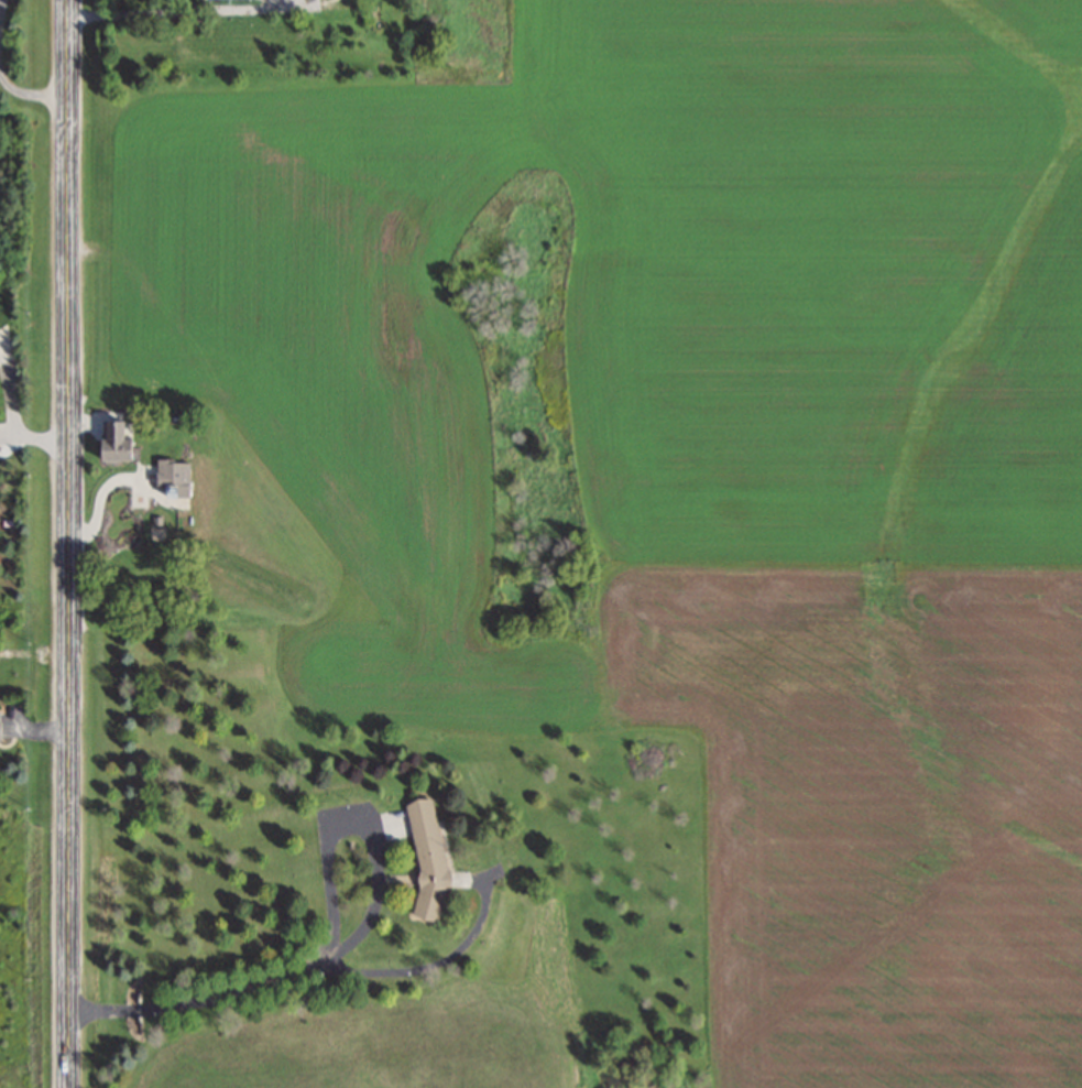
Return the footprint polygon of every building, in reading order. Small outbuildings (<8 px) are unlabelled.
[(95,441),(95,461),(129,461),(129,440),(123,440),(123,421),(101,421),(101,441),(95,441)] [(188,498),(188,460),(157,460),(157,498),(188,498)] [(403,801),(422,919),(448,915),(429,797),(403,801)]
